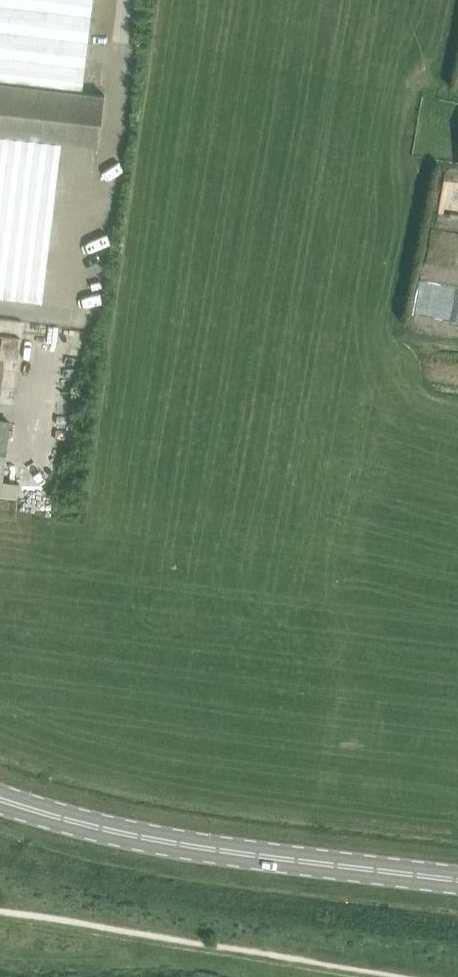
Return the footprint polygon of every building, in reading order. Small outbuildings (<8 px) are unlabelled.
[(42,299),(62,142),(99,145),(105,94),(83,91),(93,0),(0,0),(0,294),(42,299)] [(20,383),(21,317),(0,317),(0,383),(20,383)] [(17,498),(19,483),(3,481),(10,422),(0,421),(0,496),(17,498)]
